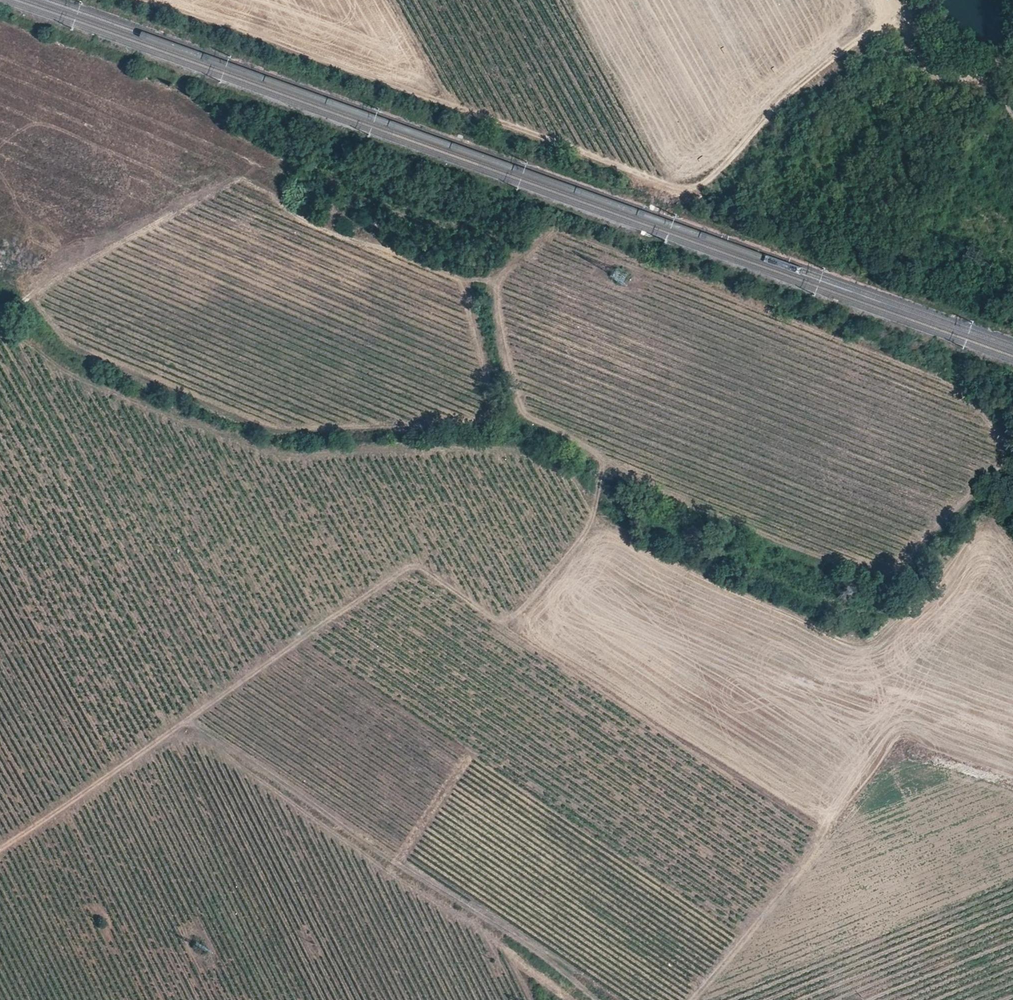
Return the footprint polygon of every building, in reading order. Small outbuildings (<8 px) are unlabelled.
[(611,276),(622,283),(627,274),(616,267),(611,276)]
